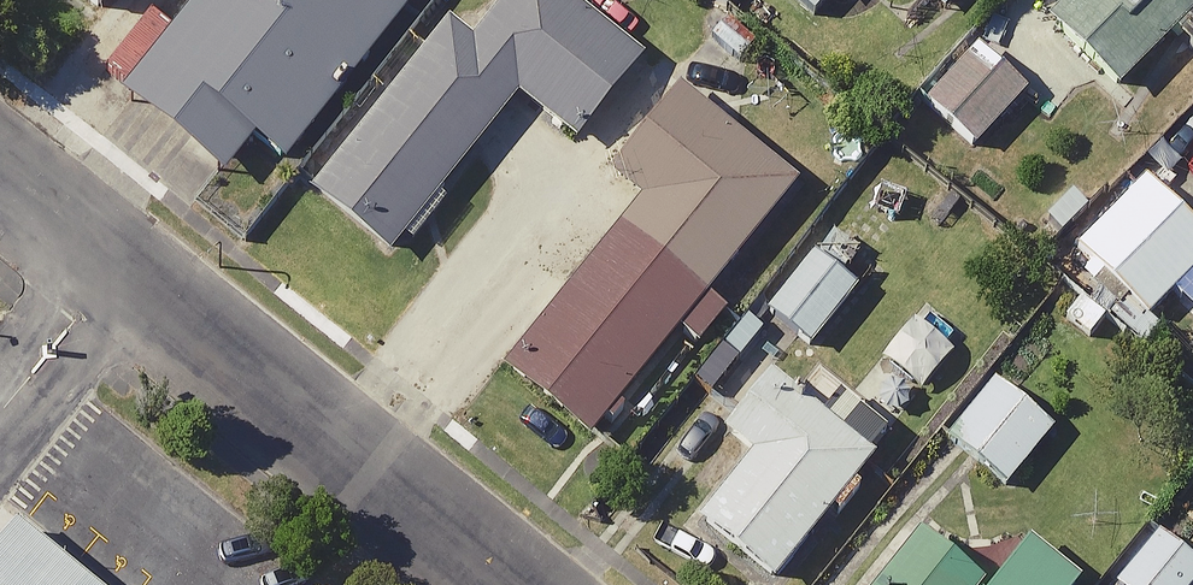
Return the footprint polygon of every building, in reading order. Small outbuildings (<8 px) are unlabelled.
[(122,26),(141,0),(87,0),(122,26)] [(133,98),(238,183),(268,146),(298,170),(434,0),(211,0),(133,98)] [(570,0),(516,0),(481,45),(459,27),(323,200),(401,260),(526,100),(588,148),(653,65),(570,0)] [(828,20),(844,0),(802,0),(828,20)] [(1059,27),(1126,90),(1147,68),(1179,98),(1192,83),(1192,0),(1085,0),(1059,27)] [(1030,90),(977,43),(926,101),(980,148),(1030,90)] [(804,188),(689,98),(623,182),(655,208),(520,379),(603,444),(804,188)] [(1144,173),(1060,273),(1146,345),(1192,288),(1192,213),(1144,173)] [(889,277),(834,231),(766,314),(820,359),(889,277)] [(775,378),(729,434),(760,460),(707,525),(780,584),(786,584),(883,466),(775,378)] [(1063,434),(1001,384),(953,442),(1014,493),(1063,434)] [(935,521),(883,584),(1090,584),(1043,547),(1015,525),(968,545),(935,521)] [(1163,536),(1126,584),(1192,584),(1192,559),(1163,536)] [(0,560),(0,584),(30,584),(0,560)]
